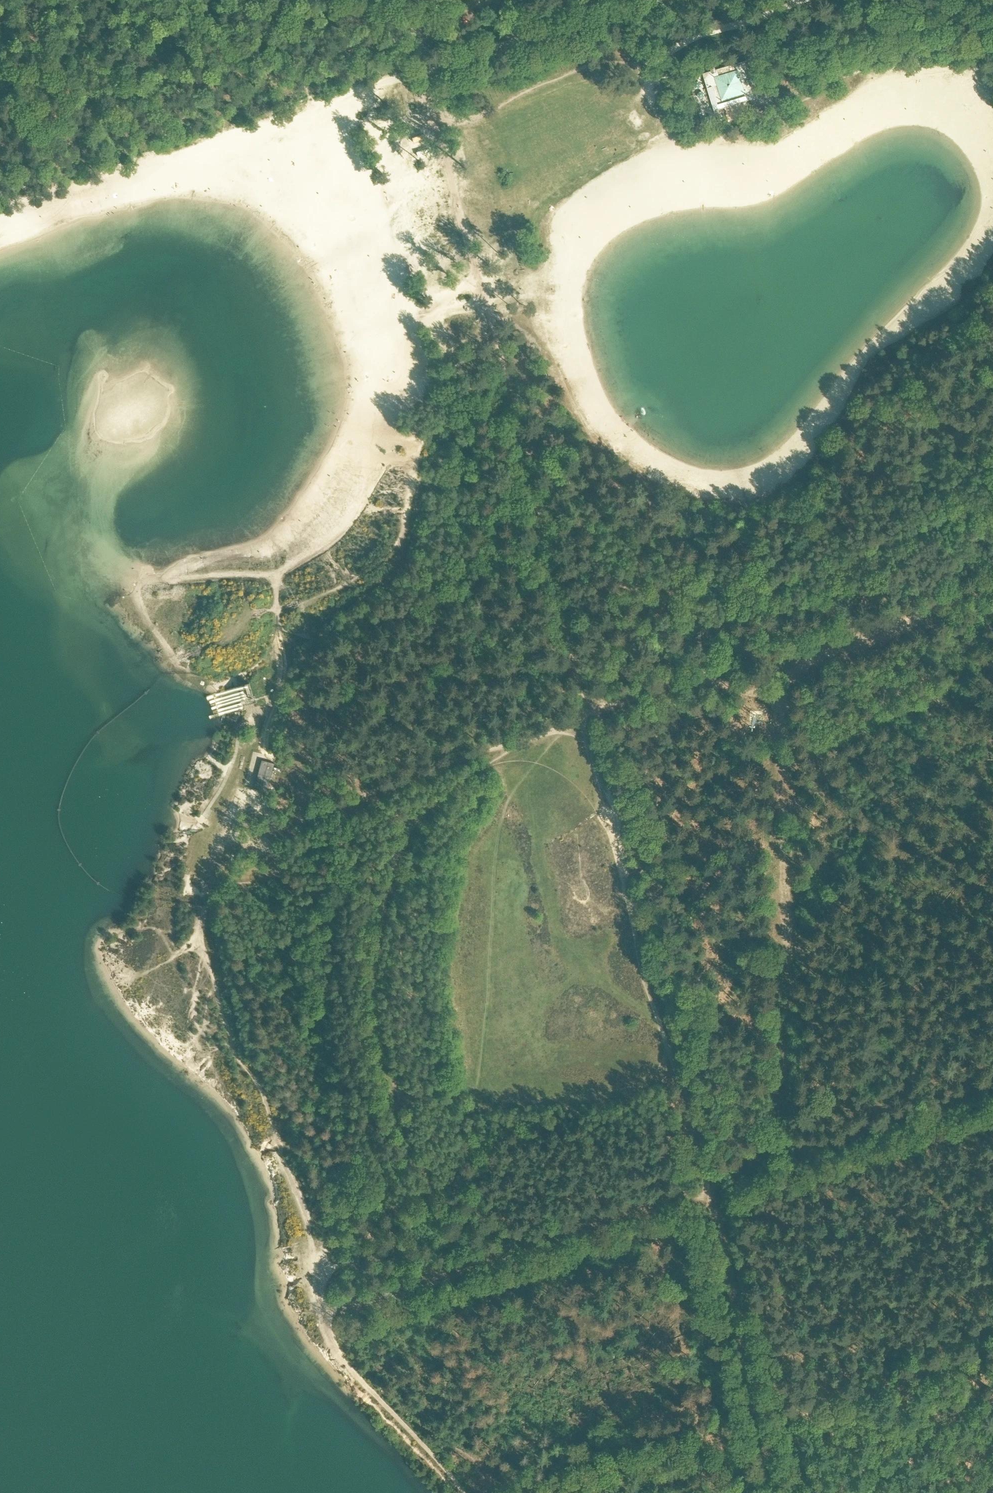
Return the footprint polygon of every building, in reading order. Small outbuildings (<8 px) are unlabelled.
[(722,102),(729,100),(730,101),(745,96),(738,75),(715,83),(722,102)] [(253,697),(249,682),(242,684),(246,699),(243,700),(239,701),(242,710),(246,708),(245,706),(254,703),(257,703),(256,699),(255,697),(255,696),(253,697)] [(274,762),(261,759),(254,787),(267,790),(274,762)]
